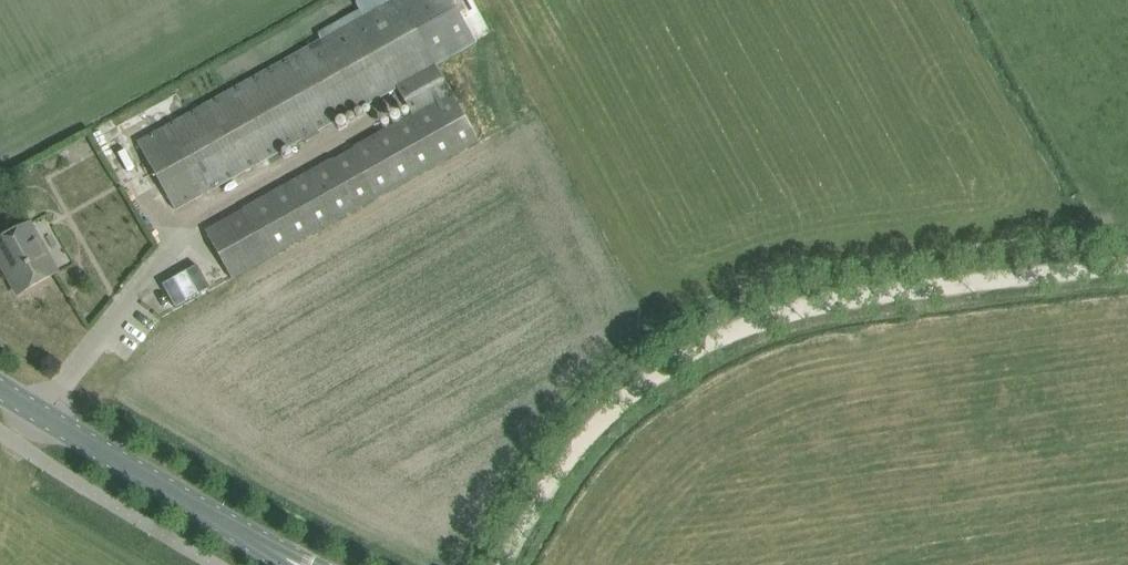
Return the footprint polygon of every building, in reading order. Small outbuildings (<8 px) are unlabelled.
[(176,209),(218,185),(395,86),(413,116),(205,231),(231,278),(478,141),(452,94),(435,64),(475,42),(451,0),(394,0),(180,119),(139,143),(176,209)] [(1,263),(6,260),(23,291),(57,272),(30,223),(0,240),(0,262),(1,263)]
